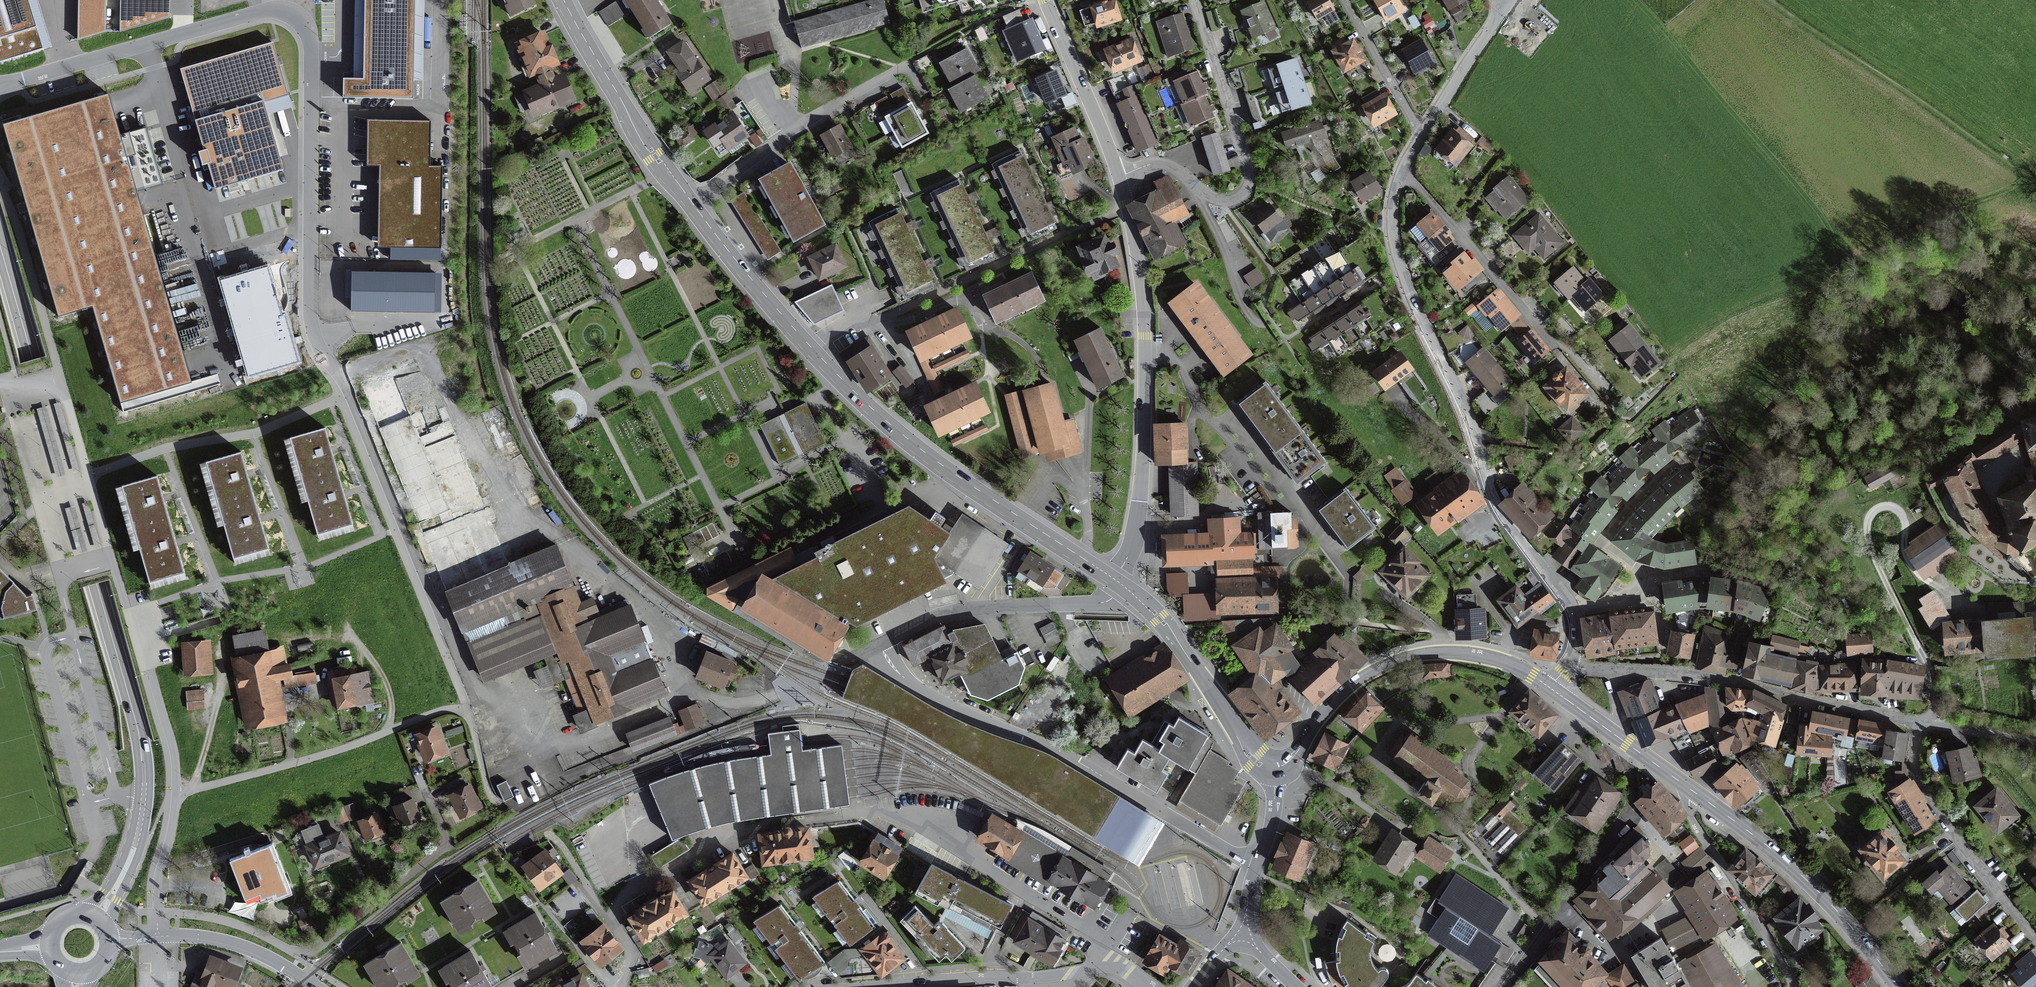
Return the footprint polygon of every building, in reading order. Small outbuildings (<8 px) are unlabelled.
[(45,48),(30,0),(0,0),(0,62),(45,48)] [(78,39),(105,30),(106,0),(78,0),(78,39)] [(120,31),(170,17),(170,0),(120,0),(120,31)] [(343,78),(342,97),(413,99),(415,0),(364,0),(363,78),(343,78)] [(533,0),(506,0),(503,2),(509,14),(534,2),(533,0)] [(656,0),(623,0),(622,1),(648,40),(672,24),(656,0)] [(838,10),(835,0),(796,0),(801,21),(793,23),(800,51),(890,25),(882,0),(874,0),(838,10)] [(959,1),(958,0),(923,0),(926,11),(959,1)] [(1116,0),(1115,0),(1088,9),(1096,30),(1123,21),(1116,0)] [(1309,6),(1318,23),(1336,12),(1329,0),(1319,0),(1309,6)] [(1398,0),(1370,0),(1378,15),(1399,2),(1398,0)] [(1471,0),(1440,0),(1449,15),(1472,2),(1471,0)] [(1266,2),(1240,11),(1253,47),(1279,38),(1266,2)] [(1222,7),(1213,10),(1220,30),(1229,27),(1222,7)] [(1195,53),(1183,15),(1157,23),(1169,61),(1195,53)] [(1031,20),(1002,33),(1016,66),(1046,53),(1031,20)] [(560,62),(543,25),(512,39),(528,76),(534,73),(550,66),(560,62)] [(1144,62),(1134,38),(1103,51),(1112,75),(1144,62)] [(1370,66),(1355,41),(1333,54),(1348,79),(1370,66)] [(1436,66),(1421,41),(1400,53),(1415,79),(1436,66)] [(273,42),(180,70),(215,188),(283,168),(263,102),(288,95),(273,42)] [(709,82),(682,44),(663,57),(676,76),(673,79),(687,98),(709,82)] [(978,73),(965,49),(937,65),(950,88),(978,73)] [(1269,70),(1275,89),(1303,80),(1297,61),(1269,70)] [(576,98),(564,69),(554,74),(550,66),(534,73),(537,80),(520,88),(533,117),(576,98)] [(1181,103),(1206,94),(1197,71),(1172,80),(1181,103)] [(1068,100),(1055,73),(1034,82),(1047,110),(1068,100)] [(1108,81),(1113,95),(1131,87),(1126,74),(1108,81)] [(976,78),(947,96),(959,116),(989,99),(976,78)] [(1311,104),(1303,80),(1275,89),(1284,113),(1311,104)] [(724,92),(717,81),(711,85),(717,95),(724,92)] [(1254,86),(1243,89),(1246,98),(1257,95),(1254,86)] [(1155,142),(1131,87),(1113,95),(1137,150),(1155,142)] [(108,93),(2,124),(58,317),(93,307),(121,404),(192,383),(108,93)] [(1206,94),(1181,103),(1192,132),(1217,123),(1206,94)] [(1257,95),(1246,98),(1249,108),(1260,105),(1257,95)] [(1400,118),(1386,96),(1362,111),(1376,133),(1400,118)] [(735,106),(729,98),(723,103),(729,111),(735,106)] [(884,117),(893,133),(921,117),(913,102),(884,117)] [(1264,117),(1260,105),(1249,108),(1253,121),(1264,117)] [(747,139),(731,116),(709,131),(726,154),(747,139)] [(930,134),(921,117),(893,133),(902,149),(930,134)] [(431,121),(369,120),(368,164),(380,165),(379,247),(442,248),(443,166),(430,166),(431,121)] [(1320,123),(1282,136),(1287,155),(1306,151),(1318,173),(1336,162),(1324,142),(1328,140),(1320,123)] [(1477,143),(1454,125),(1437,146),(1459,164),(1477,143)] [(839,127),(820,137),(834,162),(853,152),(839,127)] [(688,131),(677,138),(682,146),(693,139),(688,131)] [(1231,170),(1219,132),(1202,137),(1214,175),(1231,170)] [(1100,169),(1086,141),(1060,153),(1074,182),(1100,169)] [(992,162),(1012,202),(1038,190),(1018,149),(992,162)] [(787,170),(756,187),(790,247),(821,230),(787,170)] [(1358,170),(1342,178),(1344,182),(1360,174),(1358,170)] [(1192,213),(1169,173),(1154,180),(1158,186),(1130,201),(1157,258),(1186,247),(1176,222),(1192,213)] [(1530,199),(1508,174),(1484,194),(1507,219),(1530,199)] [(1382,195),(1371,176),(1351,187),(1363,207),(1382,195)] [(927,193),(946,232),(976,218),(957,179),(927,193)] [(1057,229),(1038,190),(1012,202),(1031,241),(1057,229)] [(745,192),(733,200),(768,258),(780,251),(745,192)] [(1269,204),(1251,217),(1270,242),(1287,228),(1269,204)] [(868,222),(885,260),(913,247),(896,209),(868,222)] [(1406,231),(1419,246),(1443,225),(1430,210),(1406,231)] [(1566,243),(1539,211),(1511,234),(1528,254),(1534,249),(1545,262),(1566,243)] [(1119,217),(1097,228),(1100,235),(1106,232),(1109,239),(1122,233),(1119,217)] [(995,259),(976,218),(946,232),(966,273),(995,259)] [(1454,237),(1443,225),(1419,246),(1435,265),(1445,256),(1439,249),(1454,237)] [(1108,245),(1104,236),(1079,247),(1095,280),(1118,269),(1112,256),(1119,253),(1114,242),(1108,245)] [(1349,246),(1336,253),(1361,292),(1374,284),(1349,246)] [(932,290),(913,247),(885,260),(904,302),(932,290)] [(845,272),(833,248),(803,263),(815,287),(845,272)] [(1470,258),(1463,249),(1450,259),(1452,263),(1443,270),(1456,288),(1483,268),(1473,255),(1470,258)] [(1336,253),(1323,262),(1349,300),(1361,292),(1336,253)] [(1323,262),(1311,270),(1332,302),(1342,296),(1345,300),(1335,306),(1337,309),(1349,300),(1323,262)] [(270,263),(218,278),(248,377),(300,362),(270,263)] [(1585,279),(1571,264),(1553,281),(1567,296),(1569,293),(1585,279)] [(1245,274),(1252,287),(1266,279),(1258,266),(1245,274)] [(1032,269),(983,291),(998,324),(1047,301),(1032,269)] [(1332,302),(1311,270),(1290,282),(1302,302),(1288,311),(1296,324),(1332,302)] [(442,273),(352,271),(351,310),(441,312),(442,273)] [(1605,293),(1589,275),(1585,279),(1569,293),(1585,311),(1605,293)] [(1174,299),(1202,334),(1226,316),(1198,280),(1174,299)] [(1521,312),(1499,285),(1478,303),(1500,330),(1521,312)] [(831,286),(796,302),(815,324),(844,310),(841,305),(836,294),(831,286)] [(1110,291),(1101,295),(1106,306),(1115,302),(1110,291)] [(1383,325),(1361,292),(1349,300),(1370,333),(1383,325)] [(1349,300),(1337,309),(1341,316),(1357,341),(1370,333),(1349,300)] [(958,304),(905,329),(919,360),(931,355),(973,336),(958,304)] [(1255,353),(1226,316),(1202,334),(1231,371),(1255,353)] [(1357,341),(1341,316),(1306,339),(1314,351),(1328,341),(1338,355),(1357,341)] [(1608,338),(1624,358),(1644,341),(1628,322),(1608,338)] [(1126,375),(1103,326),(1076,338),(1099,387),(1126,375)] [(1549,349),(1531,326),(1514,339),(1533,362),(1549,349)] [(1660,360),(1644,341),(1624,358),(1640,376),(1660,360)] [(872,342),(845,359),(866,393),(893,377),(872,342)] [(1464,360),(1481,377),(1497,362),(1482,344),(1464,360)] [(1415,369),(1402,350),(1373,370),(1387,389),(1415,369)] [(931,355),(919,360),(935,397),(947,392),(931,355)] [(1511,379),(1497,362),(1481,377),(1489,387),(1474,400),(1486,415),(1509,397),(1501,388),(1511,379)] [(1590,392),(1565,364),(1541,385),(1566,413),(1590,392)] [(909,376),(901,366),(895,371),(904,381),(909,376)] [(992,412),(977,379),(947,392),(935,397),(924,402),(939,436),(992,412)] [(1269,441),(1298,420),(1269,379),(1239,401),(1269,441)] [(1056,381),(1006,394),(1021,459),(1045,453),(1047,463),(1084,453),(1077,417),(1067,421),(1056,381)] [(60,402),(54,404),(74,473),(80,471),(60,402)] [(825,444),(805,403),(786,412),(788,418),(782,422),(779,415),(760,425),(764,433),(783,424),(799,457),(825,444)] [(46,406),(37,409),(56,478),(66,475),(46,406)] [(1677,415),(1680,420),(1693,439),(1705,432),(1688,408),(1677,415)] [(421,410),(376,428),(418,530),(454,516),(483,504),(451,425),(431,433),(421,410)] [(2030,453),(2035,452),(2035,415),(2027,418),(2027,420),(2023,421),(2024,423),(2026,436),(2029,447),(2027,448),(2029,453),(2030,453)] [(1683,446),(1693,439),(1680,420),(1676,422),(1673,417),(1665,422),(1679,442),(1683,446)] [(1572,418),(1560,429),(1571,441),(1582,430),(1572,418)] [(1298,420),(1269,441),(1299,483),(1329,462),(1298,420)] [(1190,421),(1155,422),(1156,463),(1168,463),(1190,463),(1190,421)] [(986,422),(973,427),(976,434),(989,429),(986,422)] [(1668,450),(1679,442),(1665,422),(1652,431),(1668,450)] [(1975,456),(1976,458),(1995,443),(2000,452),(2026,436),(2024,423),(1984,447),(1975,456)] [(353,526),(325,428),(290,437),(318,535),(353,526)] [(1671,455),(1668,450),(1652,431),(1647,436),(1650,440),(1647,444),(1661,463),(1671,455)] [(1652,470),(1661,463),(1647,444),(1643,448),(1639,442),(1632,448),(1649,466),(1652,470)] [(1638,476),(1649,466),(1632,448),(1621,458),(1638,476)] [(1517,451),(1505,456),(1510,468),(1522,463),(1517,451)] [(269,550),(241,452),(206,462),(234,560),(269,550)] [(2030,453),(2033,467),(2025,469),(2028,482),(2035,482),(2035,452),(2030,453)] [(1976,458),(1975,456),(1972,453),(1963,460),(1965,463),(1948,475),(1943,474),(1942,482),(1948,482),(1952,494),(1962,514),(1974,532),(1999,553),(2008,558),(2011,557),(2015,554),(2020,551),(2009,529),(2008,526),(1999,532),(1992,522),(1997,520),(1967,464),(1976,458)] [(1641,480),(1638,476),(1621,458),(1615,464),(1620,468),(1616,472),(1633,489),(1641,480)] [(1190,463),(1168,463),(1169,520),(1200,520),(1199,463),(1190,463)] [(1869,486),(1895,473),(1890,464),(1865,477),(1869,486)] [(1488,500),(1463,467),(1417,502),(1442,535),(1488,500)] [(1684,470),(1664,485),(1680,505),(1699,489),(1684,470)] [(1625,497),(1633,489),(1616,472),(1612,476),(1608,472),(1601,478),(1620,494),(1625,497)] [(1391,482),(1404,499),(1413,492),(1400,475),(1391,482)] [(185,574),(157,476),(121,486),(149,584),(185,574)] [(1610,505),(1620,494),(1601,478),(1592,489),(1610,505)] [(2028,482),(1999,496),(2008,526),(2009,529),(2020,551),(2035,543),(2035,482),(2028,482)] [(1685,510),(1680,505),(1664,485),(1655,493),(1673,512),(1678,517),(1685,510)] [(1550,515),(1522,486),(1502,505),(1530,534),(1550,515)] [(1377,527),(1348,489),(1321,509),(1350,547),(1377,527)] [(1615,509),(1610,505),(1592,489),(1587,495),(1591,499),(1588,502),(1607,518),(1615,509)] [(1656,529),(1673,512),(1655,493),(1638,511),(1656,529)] [(1599,527),(1607,518),(1588,502),(1585,507),(1581,503),(1575,510),(1599,527)] [(933,556),(950,532),(910,503),(814,550),(817,556),(798,564),(789,547),(701,592),(734,609),(740,599),(746,602),(762,577),(846,626),(955,572),(933,556)] [(508,561),(483,504),(454,516),(418,530),(482,683),(545,656),(580,732),(668,695),(629,604),(599,616),(597,610),(584,615),(580,603),(554,542),(508,561)] [(75,505),(65,508),(78,554),(88,551),(75,505)] [(1584,548),(1599,527),(1575,510),(1570,517),(1574,520),(1570,528),(1581,535),(1574,545),(1582,551),(1584,548)] [(1291,511),(1271,512),(1273,547),(1299,546),(1297,520),(1292,521),(1291,511)] [(1658,531),(1656,529),(1638,511),(1614,540),(1634,555),(1641,545),(1643,548),(1648,542),(1658,531)] [(1271,512),(1258,513),(1259,548),(1273,547),(1271,512)] [(1010,545),(963,513),(950,532),(933,556),(955,572),(980,589),(1010,545)] [(1209,532),(1161,534),(1162,563),(1211,561),(1243,560),(1243,556),(1257,556),(1256,533),(1242,533),(1242,517),(1208,518),(1209,532)] [(1567,542),(1574,545),(1581,535),(1570,528),(1559,519),(1549,533),(1560,540),(1562,537),(1567,542)] [(1963,553),(1943,519),(1911,541),(1916,548),(1909,552),(1923,573),(1929,569),(1934,576),(1962,557),(1960,556),(1963,553)] [(713,522),(693,532),(699,545),(719,535),(713,522)] [(1403,525),(1391,535),(1398,542),(1409,532),(1403,525)] [(1546,533),(1534,542),(1544,555),(1558,545),(1553,538),(1550,539),(1546,533)] [(1693,540),(1665,546),(1668,565),(1669,570),(1694,566),(1693,540)] [(1574,545),(1567,542),(1557,555),(1572,566),(1582,551),(1574,545)] [(1647,560),(1668,565),(1665,546),(1648,542),(1643,548),(1641,545),(1634,555),(1647,560)] [(1435,573),(1406,543),(1381,568),(1410,597),(1435,573)] [(1602,560),(1584,548),(1582,551),(1572,566),(1585,575),(1578,586),(1593,598),(1617,566),(1603,558),(1602,560)] [(1057,571),(1033,555),(1021,574),(1045,591),(1050,582),(1060,588),(1067,578),(1057,571)] [(1243,560),(1211,561),(1213,580),(1219,580),(1244,578),(1243,560)] [(1281,566),(1251,567),(1251,578),(1244,578),(1219,580),(1221,611),(1274,611),(1274,581),(1251,582),(1252,578),(1281,577),(1281,566)] [(37,607),(33,593),(27,594),(0,567),(0,618),(37,607)] [(1535,571),(1499,600),(1520,626),(1556,597),(1535,571)] [(1186,572),(1167,572),(1168,591),(1187,591),(1186,572)] [(1695,576),(1681,577),(1685,606),(1699,604),(1695,581),(1695,576)] [(740,599),(734,609),(822,662),(846,626),(762,577),(746,602),(740,599)] [(1667,609),(1685,606),(1681,577),(1663,580),(1667,609)] [(1714,580),(1695,581),(1699,604),(1699,608),(1711,608),(1711,604),(1714,580)] [(1711,604),(1735,607),(1738,584),(1714,580),(1711,604)] [(1756,588),(1738,584),(1735,607),(1746,611),(1756,588)] [(1768,593),(1756,588),(1746,611),(1758,617),(1768,593)] [(1951,618),(1935,591),(1921,599),(1925,606),(1920,610),(1932,629),(1944,622),(1948,620),(1951,618)] [(1474,594),(1457,594),(1458,637),(1485,636),(1485,609),(1474,610),(1474,594)] [(593,598),(580,603),(584,615),(597,610),(593,598)] [(1654,609),(1611,614),(1615,646),(1658,642),(1654,609)] [(1611,614),(1581,617),(1585,656),(1615,653),(1615,646),(1611,614)] [(1235,645),(1252,669),(1257,665),(1267,680),(1270,678),(1272,681),(1276,678),(1285,672),(1290,678),(1301,668),(1288,649),(1290,647),(1278,631),(1283,630),(1283,617),(1275,617),(1275,618),(1223,621),(1223,631),(1228,640),(1235,645)] [(1948,620),(1944,622),(1945,654),(1987,654),(1985,619),(1985,618),(1948,620)] [(2029,618),(1985,619),(1987,654),(1987,658),(2023,656),(2023,653),(2032,651),(2031,641),(2029,618)] [(1053,621),(1039,628),(1046,641),(1060,634),(1053,621)] [(1003,659),(985,624),(953,631),(949,634),(944,625),(902,646),(913,667),(929,659),(942,684),(960,675),(971,696),(988,701),(1019,685),(1025,668),(1017,652),(1003,659)] [(1732,632),(1704,626),(1695,668),(1725,674),(1726,666),(1735,668),(1741,643),(1730,641),(1732,632)] [(238,657),(231,658),(245,730),(288,722),(280,680),(295,677),(292,663),(288,664),(284,646),(270,648),(266,628),(233,634),(238,657)] [(1564,631),(1536,628),(1533,657),(1561,660),(1564,631)] [(1695,633),(1670,629),(1665,653),(1690,658),(1695,633)] [(1872,633),(1846,635),(1847,656),(1873,654),(1872,633)] [(1308,662),(1331,687),(1361,660),(1344,645),(1347,642),(1337,634),(1334,638),(1308,662)] [(1796,660),(1797,654),(1801,641),(1773,634),(1770,647),(1768,646),(1764,675),(1791,681),(1796,660)] [(213,640),(183,640),(183,675),(213,675),(213,640)] [(1768,644),(1751,641),(1743,673),(1750,675),(1749,678),(1763,681),(1764,675),(1768,646),(1768,644)] [(1183,676),(1166,648),(1113,681),(1131,708),(1183,676)] [(735,661),(705,650),(694,677),(724,689),(735,661)] [(1027,663),(1034,658),(1030,651),(1023,656),(1027,663)] [(1818,665),(1819,662),(1808,659),(1807,663),(1796,660),(1791,681),(1789,688),(1819,695),(1818,665)] [(1902,710),(1907,712),(1908,696),(1896,694),(1899,664),(1866,661),(1864,703),(1902,710)] [(1331,687),(1308,662),(1301,668),(1290,678),(1313,703),(1331,687)] [(1858,687),(1855,663),(1818,665),(1819,695),(1838,696),(1840,687),(1858,687)] [(330,708),(374,706),(371,672),(357,671),(356,664),(329,665),(330,708)] [(1451,664),(1424,665),(1424,671),(1425,676),(1451,675),(1451,664)] [(1921,668),(1899,664),(1896,694),(1908,696),(1907,712),(1916,714),(1921,668)] [(923,702),(862,665),(853,671),(849,680),(846,690),(842,698),(869,709),(886,715),(904,725),(954,754),(1128,859),(1132,851),(1134,849),(1135,847),(1136,845),(1138,842),(1154,815),(1057,760),(1042,752),(1032,749),(988,733),(967,725),(947,716),(923,702)] [(1283,687),(1276,678),(1272,681),(1270,678),(1267,680),(1257,665),(1252,669),(1246,673),(1248,676),(1244,680),(1247,684),(1234,694),(1264,733),(1295,710),(1279,690),(1283,687)] [(1425,676),(1424,671),(1411,675),(1413,682),(1424,679),(1425,676)] [(1647,685),(1620,696),(1630,722),(1633,721),(1658,710),(1647,685)] [(1746,717),(1748,709),(1755,692),(1727,689),(1728,703),(1733,708),(1735,707),(1739,718),(1743,717),(1746,717)] [(204,690),(186,691),(187,711),(205,710),(204,690)] [(1529,691),(1512,710),(1539,734),(1556,714),(1529,691)] [(1717,697),(1716,691),(1707,693),(1709,725),(1722,721),(1721,717),(1720,696),(1717,697)] [(1785,705),(1755,692),(1748,709),(1764,715),(1765,711),(1780,718),(1785,705)] [(1380,709),(1364,693),(1346,713),(1364,730),(1381,710),(1382,711),(1386,706),(1384,704),(1380,709)] [(1676,704),(1677,707),(1685,726),(1690,731),(1709,725),(1707,693),(1676,704)] [(704,725),(695,704),(677,712),(681,722),(673,725),(669,716),(624,734),(632,755),(685,732),(704,725)] [(1802,707),(1790,705),(1788,722),(1801,723),(1802,707)] [(1659,714),(1667,733),(1685,726),(1677,707),(1659,714)] [(1852,717),(1813,709),(1810,724),(1809,730),(1834,735),(1848,738),(1852,717)] [(1667,733),(1659,714),(1658,710),(1633,721),(1634,722),(1635,722),(1644,743),(1667,733)] [(1771,744),(1780,718),(1765,711),(1764,715),(1763,721),(1746,717),(1743,717),(1751,735),(1758,739),(1771,744)] [(1198,773),(1211,750),(1215,743),(1210,739),(1213,733),(1183,715),(1177,726),(1171,723),(1161,739),(1167,742),(1161,752),(1172,758),(1198,773)] [(1751,735),(1743,717),(1739,718),(1741,722),(1726,728),(1735,747),(1753,739),(1751,735)] [(452,751),(439,722),(414,733),(426,762),(452,751)] [(1726,728),(1724,723),(1713,728),(1724,752),(1735,747),(1726,728)] [(1881,726),(1861,723),(1858,740),(1882,743),(1884,730),(1880,729),(1881,726)] [(1809,730),(1810,724),(1798,724),(1796,754),(1833,755),(1834,735),(1809,730)] [(783,733),(769,734),(770,744),(771,756),(759,757),(727,762),(692,770),(650,785),(672,840),(708,828),(738,822),(768,817),(850,806),(849,797),(847,787),(846,778),(845,769),(844,760),(842,750),(842,746),(802,751),(801,740),(799,725),(782,726),(783,733)] [(1908,734),(1884,730),(1882,743),(1886,744),(1884,756),(1903,760),(1908,734)] [(1455,766),(1411,733),(1394,757),(1426,779),(1418,792),(1432,801),(1437,794),(1445,800),(1451,791),(1457,796),(1465,794),(1469,788),(1468,780),(1453,769),(1455,766)] [(1326,735),(1323,739),(1319,737),(1310,753),(1335,767),(1336,766),(1338,767),(1340,763),(1338,762),(1347,746),(1326,735)] [(1172,758),(1161,752),(1144,741),(1137,753),(1131,749),(1119,769),(1159,793),(1170,772),(1166,770),(1172,758)] [(1602,745),(1595,749),(1603,762),(1610,758),(1602,745)] [(1973,746),(1947,751),(1953,783),(1983,778),(1979,758),(1975,758),(1973,746)] [(1578,763),(1559,747),(1538,771),(1548,780),(1545,783),(1554,791),(1578,763)] [(1719,768),(1712,749),(1686,759),(1693,778),(1719,768)] [(1233,762),(1211,750),(1198,773),(1181,800),(1224,825),(1247,787),(1236,780),(1241,772),(1231,766),(1233,762)] [(1770,776),(1750,750),(1740,758),(1759,783),(1770,776)] [(1538,759),(1532,753),(1523,761),(1528,766),(1529,767),(1538,759)] [(1759,783),(1738,761),(1713,784),(1738,810),(1762,787),(1759,783)] [(1526,781),(1522,777),(1512,786),(1516,790),(1526,781)] [(1619,794),(1595,777),(1583,793),(1578,790),(1566,807),(1595,827),(1619,794)] [(1939,822),(1913,778),(1889,793),(1914,836),(1939,822)] [(1688,813),(1660,779),(1633,802),(1661,836),(1688,813)] [(514,796),(506,781),(497,785),(505,801),(514,796)] [(486,806),(473,782),(449,795),(462,819),(486,806)] [(2022,816),(1998,787),(1973,807),(1997,836),(2022,816)] [(1506,796),(1474,827),(1483,836),(1501,818),(1505,821),(1486,840),(1493,846),(1511,827),(1512,829),(1494,847),(1500,853),(1527,827),(1512,813),(1517,808),(1506,796)] [(424,817),(415,797),(394,807),(404,827),(424,817)] [(344,806),(349,820),(357,818),(352,803),(344,806)] [(1097,910),(1113,882),(1078,861),(1019,827),(993,812),(977,840),(1097,910)] [(389,833),(381,813),(359,821),(367,842),(389,833)] [(341,825),(306,839),(315,863),(350,850),(341,825)] [(809,825),(757,831),(760,864),(813,858),(809,825)] [(1908,861),(1881,830),(1859,848),(1885,880),(1908,861)] [(1413,844),(1393,831),(1376,856),(1396,870),(1413,844)] [(1311,844),(1289,835),(1276,867),(1298,876),(1311,844)] [(1700,849),(1691,835),(1679,843),(1689,857),(1700,849)] [(681,836),(667,845),(675,857),(689,848),(681,836)] [(900,855),(873,838),(858,863),(885,880),(900,855)] [(1585,892),(1572,901),(1609,942),(1621,932),(1639,920),(1673,890),(1668,884),(1680,874),(1666,858),(1654,868),(1646,860),(1650,856),(1649,846),(1642,839),(1603,872),(1584,891),(1585,892)] [(1932,839),(1918,845),(1921,853),(1936,846),(1932,839)] [(277,841),(231,859),(249,908),(296,890),(277,841)] [(1448,853),(1429,841),(1421,854),(1440,866),(1448,853)] [(667,845),(651,855),(659,867),(675,857),(667,845)] [(563,872),(544,846),(519,865),(538,890),(563,872)] [(1775,874),(1745,848),(1726,870),(1756,896),(1775,874)] [(1712,865),(1700,849),(1689,857),(1682,862),(1694,878),(1712,865)] [(847,850),(840,855),(849,869),(856,864),(847,850)] [(732,851),(709,865),(725,892),(748,877),(732,851)] [(1326,851),(1323,858),(1337,865),(1340,858),(1326,851)] [(944,892),(955,897),(962,879),(931,863),(916,893),(939,902),(944,892)] [(702,906),(725,892),(709,865),(686,880),(702,906)] [(1971,888),(1951,865),(1941,873),(1938,870),(1923,883),(1934,896),(1940,890),(1953,904),(1971,888)] [(1740,919),(1708,870),(1673,893),(1688,916),(1662,930),(1673,953),(1702,937),(1705,942),(1740,919)] [(2028,879),(2035,889),(2035,873),(2028,879)] [(1510,907),(1455,874),(1439,902),(1436,900),(1423,919),(1423,929),(1431,929),(1427,936),(1484,971),(1502,945),(1490,938),(1510,907)] [(477,878),(438,901),(455,932),(495,909),(477,878)] [(875,926),(840,879),(814,898),(849,945),(875,926)] [(1014,905),(962,879),(955,897),(952,902),(1001,927),(1014,905)] [(649,900),(665,926),(687,913),(671,887),(649,900)] [(1988,902),(1978,890),(1957,908),(1968,919),(1988,902)] [(1825,929),(1802,898),(1773,919),(1797,951),(1825,929)] [(665,926),(649,900),(628,913),(644,939),(665,926)] [(824,963),(780,903),(755,921),(799,981),(824,963)] [(935,925),(915,903),(899,918),(940,962),(947,956),(953,963),(961,956),(967,950),(940,920),(935,925)] [(990,937),(995,927),(949,906),(944,916),(990,937)] [(1071,932),(1026,907),(1008,940),(1053,965),(1071,932)] [(556,948),(534,912),(506,929),(528,964),(556,948)] [(1346,918),(1343,924),(1337,934),(1336,966),(1345,983),(1349,986),(1386,986),(1382,985),(1390,975),(1389,971),(1386,968),(1382,968),(1378,970),(1372,961),(1369,951),(1373,939),(1346,918)] [(623,950),(603,923),(579,941),(599,968),(623,950)] [(2012,946),(1994,923),(1974,939),(1992,961),(2012,946)] [(506,929),(470,951),(492,986),(528,964),(506,929)] [(1568,931),(1535,965),(1555,986),(1614,986),(1607,977),(1609,975),(1568,931)] [(903,956),(884,932),(862,948),(844,949),(829,962),(841,976),(881,973),(903,956)] [(1200,952),(1180,940),(1177,944),(1160,934),(1142,965),(1165,977),(1170,969),(1185,977),(1200,952)] [(747,965),(728,939),(708,954),(727,980),(747,965)] [(1632,958),(1649,986),(1690,986),(1676,964),(1661,940),(1632,958)] [(1715,941),(1676,964),(1690,986),(1742,986),(1715,941)] [(365,964),(379,986),(390,986),(418,971),(401,942),(365,964)] [(470,951),(436,971),(446,986),(491,986),(492,986),(470,951)] [(204,956),(194,983),(206,986),(208,986),(211,980),(229,986),(232,986),(239,969),(204,956)] [(1427,958),(1406,986),(1404,986),(1461,986),(1427,958)] [(2033,958),(2014,973),(2025,986),(2035,986),(2035,962),(2033,958)] [(1624,966),(1609,975),(1607,977),(1614,986),(1634,986),(1624,966)] [(1228,972),(1218,986),(1250,986),(1228,972)] [(564,981),(567,986),(588,986),(580,973),(564,981)] [(1871,975),(1860,983),(1863,986),(1880,986),(1871,975)]
